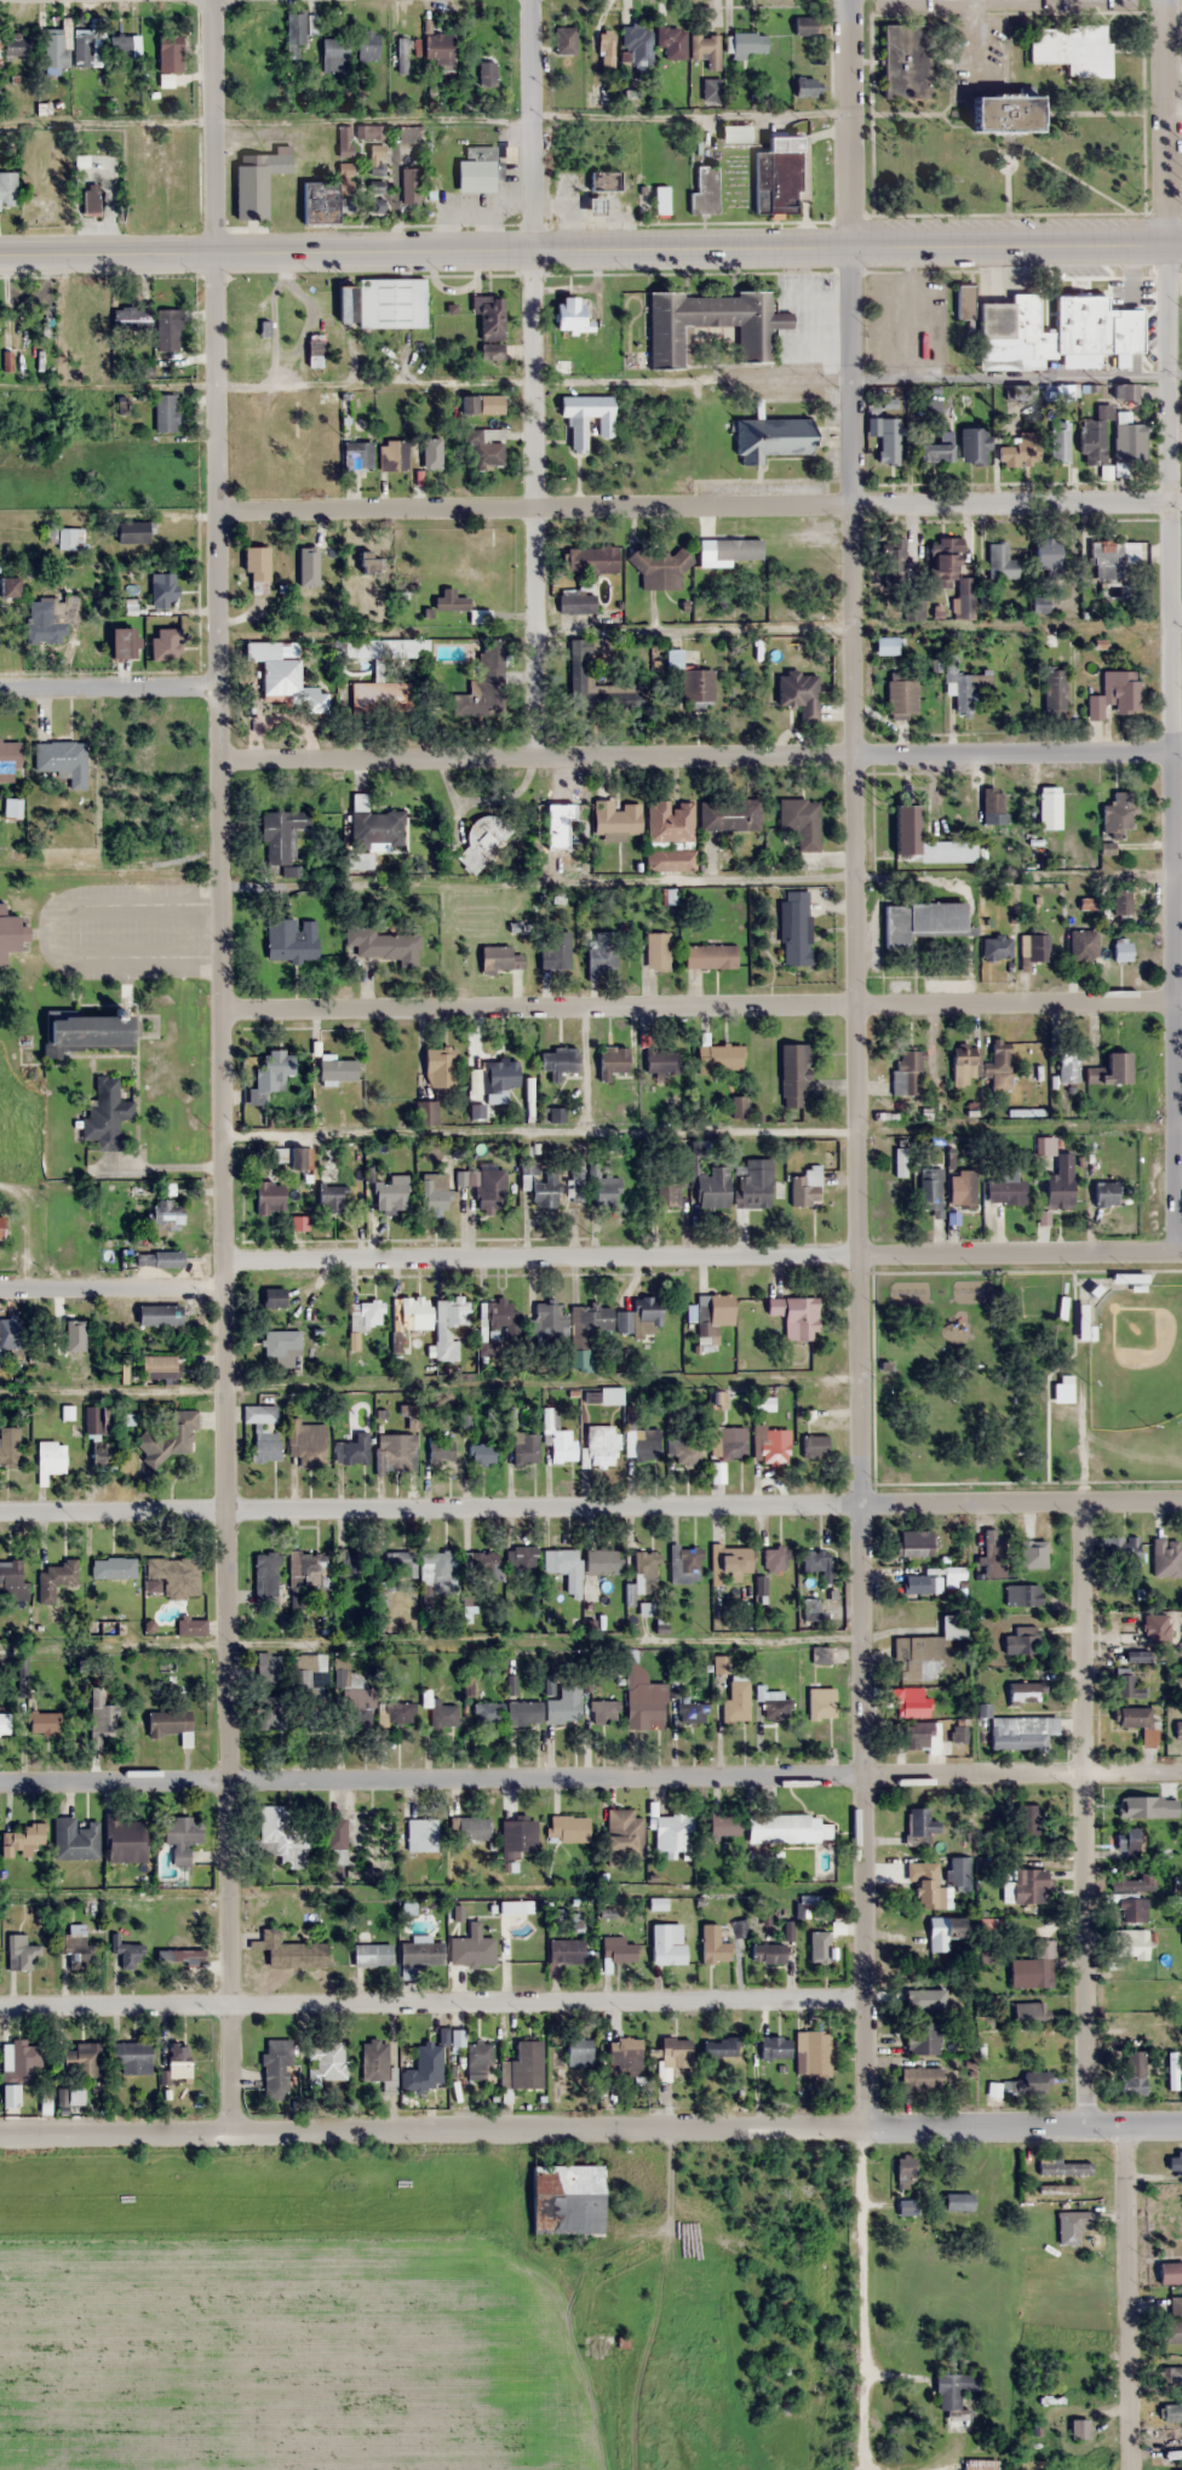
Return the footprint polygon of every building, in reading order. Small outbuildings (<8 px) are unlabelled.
[(304,13),(285,13),(285,56),(297,56),(297,43),(304,43),(304,13)] [(882,25),(882,99),(929,99),(929,25),(882,25)] [(1027,63),(1067,63),(1067,77),(1108,77),(1107,26),(1027,27),(1027,63)] [(575,27),(553,27),(553,53),(575,53),(575,27)] [(620,59),(629,59),(629,64),(650,64),(650,27),(620,27),(620,59)] [(656,48),(663,48),(663,59),(684,59),(684,27),(656,27),(656,48)] [(69,29),(45,29),(45,72),(70,72),(69,29)] [(357,60),(377,60),(377,30),(357,30),(357,60)] [(598,30),(598,70),(612,70),(612,30),(598,30)] [(75,67),(104,67),(104,33),(75,33),(75,67)] [(766,56),(766,33),(730,33),(730,56),(766,56)] [(30,56),(30,34),(5,34),(5,56),(30,56)] [(454,64),(454,35),(423,35),(423,64),(454,64)] [(692,35),(692,58),(704,58),(704,71),(718,71),(718,35),(692,35)] [(111,56),(141,56),(141,37),(111,36),(111,56)] [(185,73),(185,36),(160,36),(160,73),(185,73)] [(322,72),(346,72),(346,38),(322,38),(322,72)] [(396,73),(410,73),(410,38),(396,38),(396,73)] [(494,85),(494,44),(478,44),(478,85),(494,85)] [(817,76),(792,80),(795,97),(819,94),(817,76)] [(719,80),(702,80),(702,100),(719,99),(719,80)] [(967,133),(1036,133),(1036,97),(967,97),(967,133)] [(359,138),(383,138),(383,126),(359,126),(359,138)] [(397,143),(422,143),(422,126),(397,126),(397,143)] [(719,126),(719,142),(748,142),(748,126),(719,126)] [(339,138),(351,138),(351,127),(339,127),(339,138)] [(754,152),(754,213),(798,214),(798,136),(767,136),(767,152),(754,152)] [(383,144),(369,144),(369,194),(383,194),(383,144)] [(493,191),(493,146),(464,146),(464,160),(455,160),(455,191),(493,191)] [(265,220),(265,173),(289,173),(289,154),(234,154),(234,220),(265,220)] [(340,194),(353,194),(353,164),(340,164),(340,194)] [(718,165),(692,165),(692,214),(718,214),(718,165)] [(419,167),(400,167),(400,204),(419,204),(419,167)] [(620,171),(587,171),(587,191),(620,191),(620,171)] [(0,173),(0,205),(18,205),(18,173),(0,173)] [(302,224),(336,224),(336,182),(302,182),(302,224)] [(102,186),(84,186),(84,218),(102,218),(102,186)] [(669,186),(653,186),(653,216),(669,216),(669,186)] [(358,328),(425,328),(425,277),(358,277),(358,328)] [(1094,282),(1055,282),(1055,324),(1039,323),(1040,291),(1011,291),(1011,300),(974,299),(974,284),(956,283),(955,318),(976,318),(976,338),(1029,339),(1029,357),(1079,358),(1080,332),(1094,332),(1094,282)] [(355,320),(355,284),(336,284),(336,320),(355,320)] [(648,290),(648,366),(682,366),(682,324),(737,324),(737,361),(768,361),(768,327),(791,327),(791,312),(769,312),(769,289),(736,289),(736,295),(684,295),(684,290),(648,290)] [(501,295),(471,295),(471,314),(478,314),(478,339),(501,339),(501,295)] [(582,327),(582,295),(553,295),(553,327),(582,327)] [(151,332),(151,309),(115,309),(115,332),(151,332)] [(157,352),(182,352),(182,310),(157,310),(157,352)] [(552,354),(552,374),(569,374),(569,354),(552,354)] [(460,394),(460,413),(506,413),(506,394),(460,394)] [(612,395),(558,395),(558,416),(568,416),(568,453),(586,453),(586,416),(597,416),(597,437),(612,437),(612,395)] [(179,434),(179,396),(157,396),(157,434),(179,434)] [(1105,418),(1113,418),(1113,405),(1097,405),(1097,419),(1081,419),(1080,461),(1104,462),(1105,418)] [(879,417),(879,462),(899,462),(899,417),(879,417)] [(761,453),(806,453),(806,419),(736,419),(736,463),(761,463),(761,453)] [(1051,422),(1051,460),(1070,460),(1070,422),(1051,422)] [(1144,423),(1115,423),(1115,459),(1144,459),(1144,423)] [(960,428),(960,463),(987,463),(987,428),(960,428)] [(503,468),(503,429),(464,429),(464,447),(472,447),(472,468),(503,468)] [(937,442),(917,442),(917,460),(952,460),(952,429),(937,429),(937,442)] [(997,463),(1039,463),(1039,430),(1014,430),(1014,443),(997,443),(997,463)] [(406,469),(406,440),(379,440),(379,469),(406,469)] [(371,442),(343,442),(343,468),(371,468),(371,442)] [(440,472),(440,443),(412,443),(412,472),(440,472)] [(151,521),(115,521),(115,541),(151,541),(151,521)] [(82,528),(58,528),(58,550),(82,550),(82,528)] [(1035,568),(1061,568),(1061,536),(1035,536),(1035,568)] [(881,537),(881,572),(904,572),(904,537),(881,537)] [(930,537),(930,583),(959,583),(959,537),(930,537)] [(1138,540),(1091,541),(1092,579),(1129,578),(1129,567),(1138,566),(1138,540)] [(988,542),(988,577),(1017,577),(1017,557),(1008,557),(1008,542),(988,542)] [(267,546),(245,546),(245,581),(267,581),(267,546)] [(314,546),(291,546),(291,588),(314,588),(314,546)] [(565,573),(617,573),(617,546),(565,546),(565,573)] [(359,572),(375,571),(374,550),(357,551),(359,572)] [(683,589),(683,551),(627,550),(627,567),(641,567),(640,588),(683,589)] [(174,573),(150,573),(150,606),(174,606),(174,573)] [(17,577),(0,577),(0,596),(17,596),(17,577)] [(558,612),(593,612),(593,589),(558,589),(558,612)] [(28,642),(65,642),(65,622),(79,622),(78,595),(28,596),(28,642)] [(954,618),(973,618),(973,610),(954,610),(954,618)] [(108,657),(133,657),(134,627),(108,627),(108,657)] [(177,659),(177,627),(154,627),(154,659),(177,659)] [(620,684),(600,684),(600,638),(570,638),(570,711),(619,711),(620,684)] [(332,658),(386,658),(386,639),(332,639),(332,658)] [(503,640),(473,640),(473,712),(503,712),(503,640)] [(298,659),(280,659),(280,642),(244,641),(244,659),(263,659),(262,692),(298,693),(298,659)] [(992,674),(954,673),(954,657),(945,657),(945,673),(950,673),(950,682),(955,682),(955,712),(974,712),(974,693),(992,693),(992,674)] [(1044,669),(1044,715),(1065,715),(1065,669),(1044,669)] [(1087,694),(1086,718),(1102,719),(1102,703),(1115,704),(1115,712),(1138,712),(1139,671),(1103,670),(1102,694),(1087,694)] [(817,722),(817,673),(777,673),(777,705),(799,705),(799,722),(817,722)] [(916,680),(886,680),(886,712),(916,712),(916,680)] [(405,710),(405,681),(350,681),(350,711),(405,710)] [(0,740),(0,780),(16,780),(16,740),(0,740)] [(85,789),(85,741),(33,741),(33,775),(68,775),(68,789),(85,789)] [(1060,786),(1039,786),(1039,825),(1060,825),(1060,786)] [(982,823),(1003,823),(1003,787),(982,787),(982,823)] [(1102,804),(1102,833),(1134,833),(1134,791),(1112,791),(1112,804),(1102,804)] [(778,829),(797,829),(796,850),(818,850),(818,798),(778,798),(778,829)] [(639,835),(640,804),(615,803),(615,799),(594,799),(593,832),(620,832),(620,835),(639,835)] [(760,799),(699,799),(699,830),(760,830),(760,799)] [(647,801),(647,841),(693,841),(693,801),(647,801)] [(544,847),(570,847),(570,804),(544,804),(544,847)] [(917,841),(917,804),(894,804),(894,854),(920,853),(920,861),(975,860),(975,840),(917,841)] [(469,871),(514,833),(492,807),(461,833),(469,843),(455,855),(469,871)] [(350,810),(350,848),(391,848),(391,841),(407,841),(407,810),(350,810)] [(292,863),(292,828),(311,828),(311,811),(260,811),(260,863),(292,863)] [(693,852),(674,852),(674,868),(693,868),(693,852)] [(1113,889),(1112,917),(1130,918),(1130,889),(1113,889)] [(780,965),(809,965),(809,890),(780,890),(780,965)] [(963,902),(882,903),(883,948),(908,948),(908,935),(974,934),(974,926),(964,926),(963,902)] [(17,953),(17,915),(4,915),(4,903),(0,903),(0,953),(17,953)] [(316,959),(316,919),(267,919),(267,959),(316,959)] [(374,933),(374,927),(344,928),(344,945),(355,945),(355,958),(419,957),(419,933),(374,933)] [(1096,930),(1069,930),(1069,960),(1096,960),(1096,930)] [(540,968),(570,968),(570,931),(540,931),(540,968)] [(598,979),(598,969),(616,969),(616,931),(587,931),(587,979),(598,979)] [(669,931),(645,931),(645,969),(669,969),(669,931)] [(1048,934),(1020,935),(1020,961),(1049,961),(1048,934)] [(1010,936),(982,936),(982,959),(1010,959),(1010,936)] [(1130,938),(1112,938),(1112,961),(1130,961),(1130,938)] [(735,967),(735,944),(683,944),(683,967),(735,967)] [(510,945),(480,945),(480,970),(523,970),(523,953),(510,953),(510,945)] [(45,1015),(45,1045),(126,1044),(126,1015),(45,1015)] [(1008,1039),(990,1039),(990,1071),(1008,1071),(1008,1039)] [(780,1107),(806,1107),(806,1043),(780,1043),(780,1107)] [(696,1071),(741,1071),(741,1045),(696,1045),(696,1071)] [(454,1087),(454,1047),(424,1047),(424,1087),(454,1087)] [(626,1047),(598,1047),(598,1081),(609,1081),(609,1072),(626,1072),(626,1047)] [(644,1072),(677,1072),(677,1048),(644,1048),(644,1072)] [(952,1085),(963,1085),(963,1076),(979,1076),(979,1048),(952,1048),(952,1085)] [(1057,1082),(1078,1082),(1078,1049),(1057,1049),(1057,1082)] [(286,1090),(285,1075),(293,1074),(292,1050),(261,1052),(263,1070),(252,1071),(253,1094),(257,1093),(257,1102),(264,1101),(263,1091),(286,1090)] [(894,1094),(916,1094),(916,1071),(922,1071),(922,1050),(894,1050),(894,1094)] [(1085,1084),(1129,1084),(1129,1052),(1106,1052),(1106,1068),(1085,1068),(1085,1084)] [(479,1061),(479,1072),(468,1073),(469,1092),(518,1089),(516,1059),(479,1061)] [(117,1147),(118,1119),(132,1119),(132,1100),(119,1100),(119,1076),(90,1076),(90,1147),(117,1147)] [(416,1124),(437,1124),(437,1101),(416,1101),(416,1124)] [(308,1168),(308,1148),(268,1148),(268,1164),(288,1164),(288,1168),(308,1168)] [(894,1148),(894,1176),(905,1176),(905,1148),(894,1148)] [(1071,1204),(1071,1153),(1056,1153),(1056,1174),(1045,1174),(1045,1204),(1071,1204)] [(770,1206),(770,1158),(744,1158),(744,1166),(734,1166),(734,1206),(770,1206)] [(819,1165),(804,1165),(804,1175),(791,1175),(791,1205),(819,1205),(819,1165)] [(727,1206),(727,1166),(708,1166),(708,1173),(695,1173),(695,1206),(727,1206)] [(583,1168),(571,1168),(571,1202),(583,1202),(583,1168)] [(930,1209),(930,1217),(942,1217),(942,1168),(920,1168),(920,1209),(930,1209)] [(476,1184),(476,1209),(504,1209),(505,1170),(459,1170),(459,1184),(476,1184)] [(949,1208),(974,1208),(974,1170),(949,1170),(949,1208)] [(556,1206),(556,1171),(544,1171),(544,1181),(531,1181),(531,1206),(556,1206)] [(421,1208),(448,1208),(448,1173),(421,1173),(421,1208)] [(655,1209),(679,1209),(679,1175),(655,1175),(655,1209)] [(618,1176),(593,1176),(593,1206),(618,1206),(618,1176)] [(1025,1180),(986,1180),(986,1203),(1025,1203),(1025,1180)] [(254,1181),(254,1214),(284,1214),(284,1181),(254,1181)] [(405,1182),(372,1182),(372,1208),(405,1208),(405,1182)] [(1093,1205),(1117,1205),(1117,1182),(1093,1182),(1093,1205)] [(317,1185),(317,1210),(347,1210),(347,1185),(317,1185)] [(182,1202),(150,1202),(150,1224),(182,1224),(182,1202)] [(182,1251),(135,1251),(135,1266),(182,1266),(182,1251)] [(284,1288),(261,1288),(261,1306),(284,1306),(284,1288)] [(732,1325),(732,1294),(707,1294),(707,1321),(698,1321),(698,1343),(710,1343),(710,1325),(732,1325)] [(392,1297),(392,1352),(403,1352),(403,1322),(426,1322),(426,1297),(392,1297)] [(633,1297),(633,1312),(617,1312),(617,1333),(634,1333),(634,1337),(658,1338),(659,1298),(633,1297)] [(773,1297),(773,1320),(791,1320),(791,1339),(818,1339),(818,1297),(773,1297)] [(434,1300),(434,1360),(460,1360),(460,1300),(434,1300)] [(350,1301),(349,1342),(358,1343),(359,1324),(381,1325),(382,1302),(350,1301)] [(562,1303),(535,1303),(535,1320),(529,1320),(529,1336),(562,1336),(562,1303)] [(180,1325),(180,1305),(136,1305),(136,1325),(180,1325)] [(578,1306),(578,1333),(611,1333),(611,1306),(578,1306)] [(80,1347),(80,1316),(61,1317),(61,1347),(80,1347)] [(0,1318),(0,1348),(16,1348),(16,1318),(0,1318)] [(263,1330),(263,1356),(271,1356),(271,1367),(297,1367),(297,1330),(263,1330)] [(140,1356),(140,1379),(175,1379),(175,1356),(140,1356)] [(1054,1402),(1072,1402),(1072,1374),(1054,1374),(1054,1402)] [(277,1423),(277,1405),(256,1405),(256,1423),(277,1423)] [(113,1435),(113,1407),(82,1407),(82,1435),(113,1435)] [(194,1410),(169,1410),(170,1435),(138,1436),(139,1458),(194,1457),(194,1410)] [(288,1455),(297,1455),(297,1468),(324,1468),(324,1423),(300,1423),(300,1418),(288,1418),(288,1455)] [(617,1425),(584,1425),(584,1466),(617,1466),(617,1425)] [(0,1427),(0,1462),(19,1462),(18,1427),(0,1427)] [(744,1428),(710,1428),(710,1458),(744,1458),(744,1428)] [(755,1463),(788,1463),(788,1428),(755,1428),(755,1463)] [(659,1460),(659,1429),(625,1429),(625,1460),(659,1460)] [(549,1465),(572,1465),(572,1430),(549,1430),(549,1465)] [(279,1431),(252,1431),(252,1462),(279,1462),(279,1431)] [(512,1465),(538,1465),(538,1432),(512,1432),(512,1465)] [(367,1463),(367,1434),(354,1434),(354,1442),(334,1442),(334,1463),(367,1463)] [(414,1434),(377,1434),(377,1464),(414,1464),(414,1434)] [(802,1457),(828,1457),(828,1436),(802,1436),(802,1457)] [(428,1460),(453,1460),(453,1437),(428,1437),(428,1460)] [(666,1439),(666,1464),(702,1464),(702,1439),(666,1439)] [(36,1442),(36,1484),(47,1484),(47,1473),(65,1473),(65,1442),(36,1442)] [(469,1463),(495,1463),(495,1444),(469,1444),(469,1463)] [(115,1468),(115,1447),(90,1447),(90,1468),(115,1468)] [(931,1531),(897,1531),(897,1557),(931,1557),(931,1531)] [(1025,1571),(1040,1571),(1040,1556),(1048,1556),(1048,1536),(1025,1536),(1025,1571)] [(1137,1536),(1108,1536),(1108,1566),(1137,1566),(1137,1536)] [(535,1571),(535,1546),(506,1546),(506,1571),(535,1571)] [(669,1583),(700,1583),(700,1546),(669,1546),(669,1583)] [(750,1546),(713,1546),(713,1583),(723,1583),(723,1571),(750,1571),(750,1546)] [(764,1546),(764,1570),(786,1570),(786,1546),(764,1546)] [(363,1575),(363,1549),(336,1549),(336,1575),(363,1575)] [(544,1549),(544,1573),(578,1573),(578,1549),(544,1549)] [(620,1574),(620,1549),(584,1549),(584,1574),(620,1574)] [(802,1550),(802,1571),(821,1571),(821,1581),(830,1581),(830,1550),(802,1550)] [(325,1551),(289,1551),(289,1586),(325,1586),(325,1551)] [(413,1551),(383,1551),(383,1579),(413,1579),(413,1551)] [(453,1551),(422,1552),(423,1587),(454,1586),(453,1551)] [(498,1579),(498,1551),(471,1551),(471,1579),(498,1579)] [(634,1593),(656,1593),(656,1551),(634,1551),(634,1593)] [(277,1603),(277,1552),(254,1552),(254,1603),(277,1603)] [(54,1584),(77,1584),(77,1558),(62,1558),(62,1567),(38,1567),(38,1602),(54,1602),(54,1584)] [(134,1558),(91,1558),(91,1578),(134,1578),(134,1558)] [(198,1558),(145,1558),(145,1579),(163,1579),(163,1597),(198,1597),(198,1558)] [(27,1581),(22,1581),(22,1560),(0,1560),(0,1599),(27,1599),(27,1581)] [(965,1567),(944,1567),(944,1578),(965,1578),(965,1567)] [(926,1592),(926,1577),(908,1577),(908,1592),(926,1592)] [(1005,1606),(1040,1606),(1040,1584),(1005,1584),(1005,1606)] [(804,1620),(818,1620),(818,1600),(804,1600),(804,1620)] [(1167,1642),(1167,1614),(1142,1614),(1142,1642),(1167,1642)] [(896,1637),(896,1681),(936,1681),(936,1667),(948,1667),(948,1639),(965,1639),(965,1615),(942,1615),(942,1637),(896,1637)] [(176,1635),(203,1635),(203,1619),(176,1619),(176,1635)] [(1036,1625),(1004,1625),(1004,1654),(1036,1654),(1036,1625)] [(313,1656),(292,1656),(292,1702),(313,1702),(313,1656)] [(1143,1688),(1132,1688),(1132,1669),(1114,1669),(1114,1698),(1143,1698),(1143,1688)] [(725,1721),(747,1721),(747,1681),(725,1681),(725,1721)] [(665,1722),(666,1683),(629,1682),(629,1691),(634,1691),(634,1722),(665,1722)] [(1043,1683),(1007,1683),(1007,1703),(1043,1703),(1043,1683)] [(544,1700),(544,1721),(579,1721),(579,1686),(559,1686),(559,1700),(544,1700)] [(117,1733),(117,1704),(103,1704),(103,1687),(91,1687),(91,1733),(117,1733)] [(340,1687),(339,1725),(370,1726),(371,1687),(340,1687)] [(835,1688),(808,1688),(808,1718),(835,1718),(835,1688)] [(900,1717),(928,1717),(928,1688),(900,1688),(900,1717)] [(791,1720),(791,1692),(760,1691),(759,1720),(791,1720)] [(257,1728),(285,1728),(285,1693),(257,1693),(257,1728)] [(428,1727),(456,1727),(456,1705),(438,1705),(438,1698),(428,1698),(428,1727)] [(677,1721),(704,1721),(704,1698),(677,1698),(677,1721)] [(506,1701),(506,1724),(540,1724),(540,1701),(506,1701)] [(589,1701),(589,1721),(619,1721),(619,1701),(589,1701)] [(384,1702),(384,1724),(413,1724),(413,1702),(384,1702)] [(502,1724),(502,1703),(472,1703),(472,1724),(502,1724)] [(1141,1727),(1141,1747),(1153,1747),(1153,1707),(1113,1707),(1113,1727),(1141,1727)] [(189,1711),(146,1711),(146,1733),(189,1733),(189,1711)] [(28,1733),(60,1733),(60,1712),(28,1712),(28,1733)] [(9,1734),(9,1714),(0,1714),(0,1734),(9,1734)] [(1045,1749),(1045,1718),(989,1718),(989,1749),(1045,1749)] [(938,1750),(938,1722),(902,1722),(902,1750),(938,1750)] [(1016,1804),(1016,1841),(1040,1841),(1040,1804),(1016,1804)] [(278,1856),(278,1867),(305,1867),(305,1806),(258,1806),(258,1856),(278,1856)] [(939,1835),(939,1821),(928,1821),(928,1808),(907,1808),(907,1835),(939,1835)] [(634,1847),(634,1810),(606,1810),(606,1841),(620,1841),(620,1847),(634,1847)] [(710,1813),(710,1839),(739,1839),(739,1813),(710,1813)] [(690,1815),(655,1815),(655,1850),(690,1850),(690,1815)] [(747,1842),(830,1842),(830,1824),(818,1824),(818,1815),(747,1815),(747,1842)] [(98,1858),(98,1821),(86,1821),(86,1827),(75,1827),(75,1816),(53,1816),(53,1858),(98,1858)] [(589,1816),(548,1816),(548,1841),(589,1841),(589,1816)] [(144,1817),(105,1817),(105,1862),(144,1862),(144,1817)] [(163,1843),(170,1843),(170,1864),(189,1864),(188,1843),(201,1843),(201,1817),(162,1818),(163,1843)] [(490,1840),(490,1817),(454,1817),(454,1840),(490,1840)] [(344,1818),(324,1818),(324,1864),(344,1864),(344,1818)] [(407,1818),(407,1852),(434,1852),(434,1818),(407,1818)] [(518,1859),(518,1850),(534,1850),(534,1820),(501,1820),(501,1859),(518,1859)] [(45,1827),(1,1827),(1,1857),(32,1857),(32,1844),(45,1844),(45,1827)] [(1118,1856),(1138,1856),(1138,1830),(1118,1830),(1118,1856)] [(969,1886),(969,1857),(948,1857),(948,1886),(969,1886)] [(938,1862),(906,1862),(906,1881),(916,1881),(916,1908),(943,1908),(943,1886),(938,1886),(938,1862)] [(1002,1903),(1046,1903),(1046,1869),(1002,1869),(1002,1903)] [(1152,1892),(1152,1872),(1138,1872),(1138,1877),(1109,1877),(1109,1892),(1152,1892)] [(1145,1922),(1145,1898),(1117,1898),(1117,1922),(1145,1922)] [(930,1947),(894,1947),(894,1959),(938,1959),(938,1951),(943,1951),(943,1938),(963,1938),(963,1917),(930,1917),(930,1947)] [(1001,1919),(980,1919),(980,1930),(1001,1930),(1001,1919)] [(492,1965),(492,1938),(479,1938),(478,1921),(468,1921),(468,1939),(450,1939),(450,1966),(492,1965)] [(62,1968),(84,1968),(84,1924),(62,1924),(62,1968)] [(684,1924),(651,1924),(651,1964),(684,1964),(684,1924)] [(701,1962),(727,1962),(727,1925),(701,1925),(701,1962)] [(1147,1930),(1112,1930),(1112,1957),(1147,1957),(1147,1930)] [(830,1960),(830,1931),(799,1931),(799,1960),(830,1960)] [(27,1934),(8,1934),(8,1969),(33,1969),(33,1959),(39,1959),(39,1945),(27,1945),(27,1934)] [(326,1943),(277,1943),(277,1934),(267,1934),(267,1967),(326,1967),(326,1943)] [(603,1936),(603,1963),(635,1963),(635,1944),(624,1944),(624,1936),(603,1936)] [(548,1940),(548,1963),(583,1963),(583,1940),(548,1940)] [(1052,1941),(1033,1941),(1033,1960),(1010,1960),(1010,1987),(1052,1987),(1052,1941)] [(400,1943),(400,1965),(443,1965),(443,1943),(400,1943)] [(119,1969),(139,1969),(139,1944),(113,1944),(113,1954),(119,1954),(119,1969)] [(352,1966),(391,1966),(391,1944),(352,1944),(352,1966)] [(782,1944),(750,1944),(750,1963),(782,1963),(782,1944)] [(202,1950),(157,1950),(157,1964),(202,1964),(202,1950)] [(931,1986),(912,1986),(912,2013),(931,2013),(931,1986)] [(1049,2002),(1013,2002),(1013,2023),(1049,2023),(1049,2002)] [(939,2022),(905,2022),(905,2055),(939,2055),(939,2022)] [(836,2044),(829,2044),(829,2031),(797,2031),(797,2075),(836,2075),(836,2044)] [(759,2059),(788,2059),(788,2037),(759,2037),(759,2059)] [(361,2080),(385,2080),(385,2091),(391,2091),(391,2039),(361,2038),(361,2080)] [(553,2091),(566,2091),(565,2066),(591,2066),(591,2038),(565,2038),(566,2053),(552,2053),(553,2091)] [(690,2038),(660,2038),(660,2067),(690,2067),(690,2038)] [(738,2057),(738,2038),(702,2038),(702,2057),(738,2057)] [(264,2099),(289,2099),(289,2039),(264,2039),(264,2099)] [(622,2071),(639,2071),(639,2039),(607,2039),(607,2064),(622,2064),(622,2071)] [(313,2040),(313,2078),(340,2078),(340,2040),(313,2040)] [(541,2088),(541,2041),(514,2041),(514,2060),(500,2060),(500,2088),(541,2088)] [(121,2073),(150,2073),(150,2042),(110,2042),(110,2064),(121,2064),(121,2073)] [(441,2043),(416,2042),(415,2069),(401,2069),(401,2090),(440,2091),(441,2043)] [(466,2078),(492,2078),(492,2042),(466,2042),(466,2078)] [(188,2043),(166,2043),(166,2078),(188,2078),(188,2043)] [(1,2110),(19,2110),(19,2084),(32,2084),(32,2069),(40,2069),(40,2045),(2,2045),(1,2110)] [(79,2069),(79,2077),(96,2077),(96,2046),(54,2046),(54,2069),(79,2069)] [(1143,2097),(1143,2051),(1121,2051),(1121,2097),(1143,2097)] [(900,2091),(940,2091),(940,2068),(900,2068),(900,2091)] [(1014,2081),(1014,2093),(1048,2093),(1048,2072),(1022,2072),(1022,2081),(1014,2081)] [(914,2156),(897,2156),(896,2188),(914,2188),(914,2156)] [(1037,2163),(1037,2175),(1090,2175),(1090,2163),(1037,2163)] [(601,2165),(530,2165),(530,2233),(601,2233),(601,2165)] [(1081,2185),(1039,2185),(1039,2194),(1081,2194),(1081,2185)] [(943,2211),(972,2211),(972,2193),(943,2193),(943,2211)] [(1057,2212),(1057,2245),(1080,2245),(1080,2223),(1088,2223),(1088,2212),(1057,2212)] [(1155,2263),(1155,2283),(1181,2283),(1181,2263),(1155,2263)] [(1161,2323),(1161,2343),(1181,2343),(1181,2297),(1169,2297),(1169,2323),(1161,2323)] [(1160,2367),(1160,2388),(1181,2388),(1181,2367),(1160,2367)] [(947,2430),(972,2429),(972,2410),(959,2410),(959,2391),(975,2391),(974,2373),(936,2374),(937,2410),(946,2410),(947,2430)] [(1160,2403),(1160,2420),(1181,2420),(1181,2403),(1160,2403)] [(1088,2420),(1069,2420),(1069,2439),(1088,2439),(1088,2420)] [(997,2459),(960,2459),(960,2469),(997,2469),(997,2459)]
